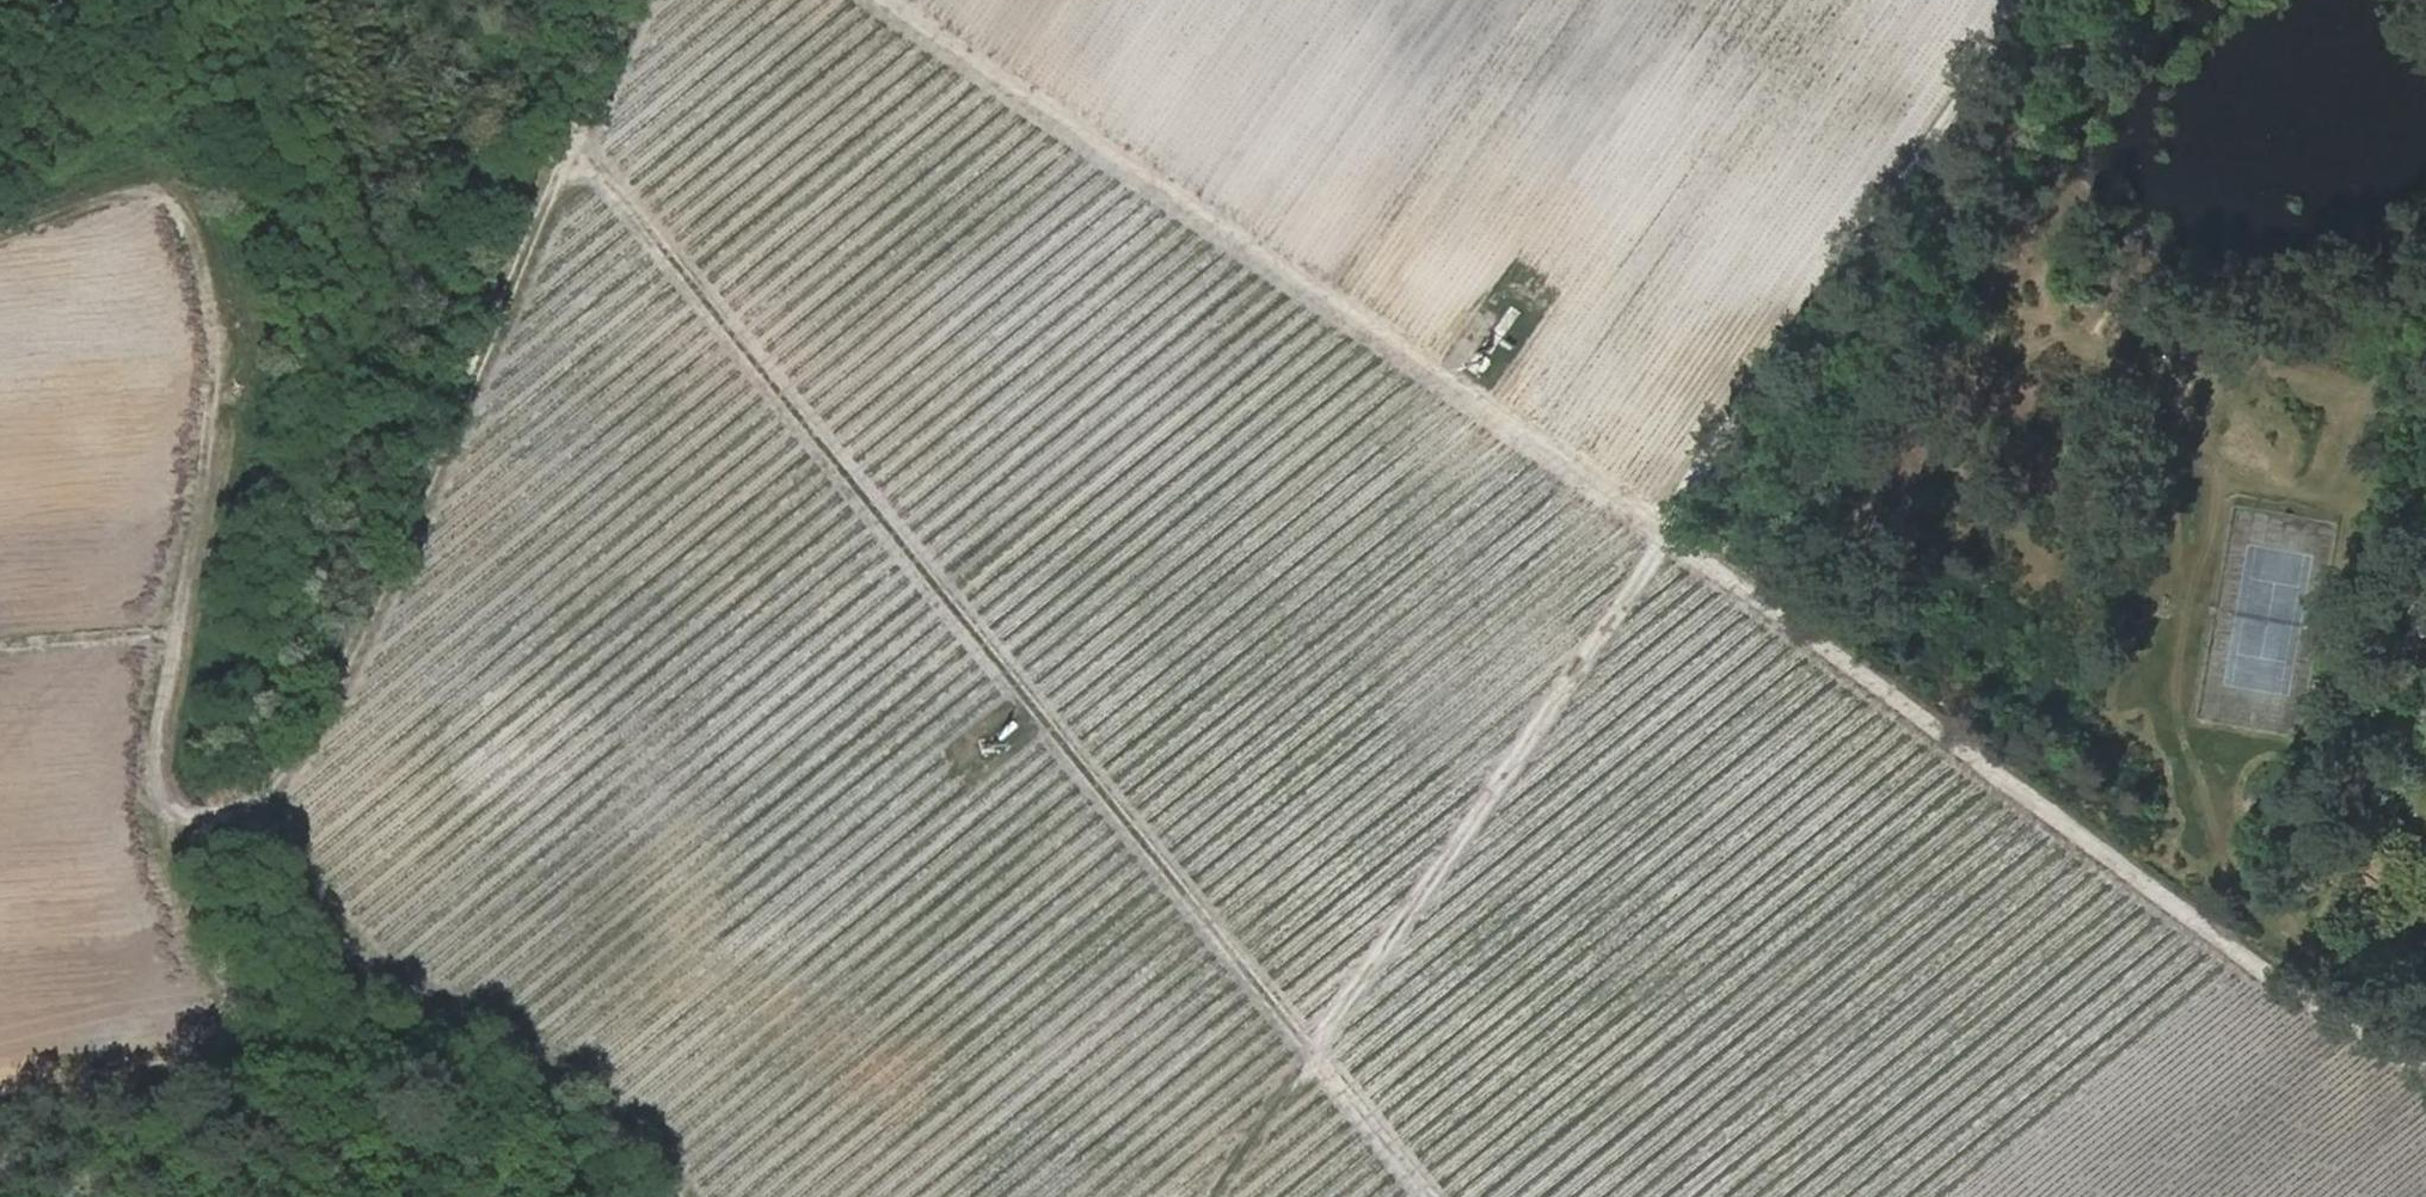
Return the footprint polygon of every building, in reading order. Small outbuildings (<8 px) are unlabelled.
[(2254,563),(2234,682),(2289,692),(2309,572),(2254,563)]
